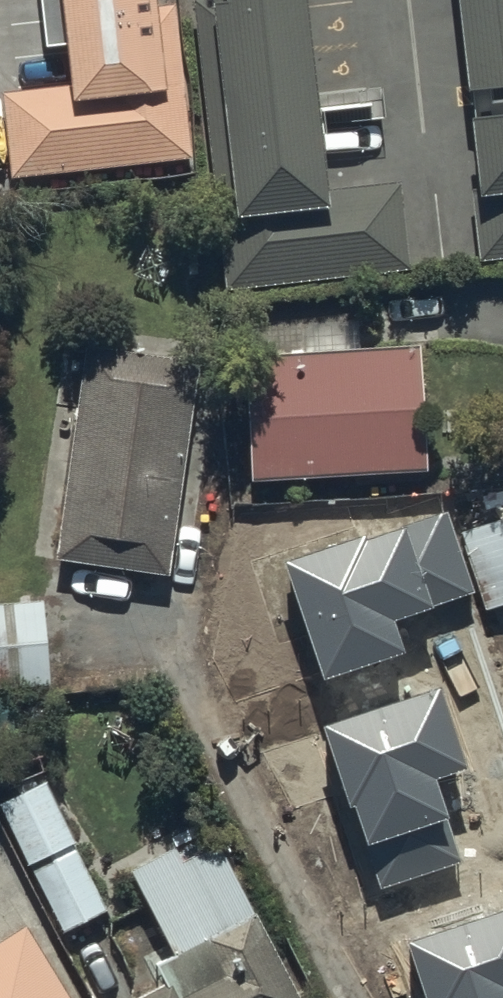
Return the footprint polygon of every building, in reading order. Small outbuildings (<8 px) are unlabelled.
[(49,41),(74,38),(80,88),(24,94),(33,168),(187,151),(171,9),(156,11),(154,0),(45,0),(49,41)] [(401,181),(332,189),(308,0),(210,0),(238,212),(207,215),(217,294),(413,269),(401,181)] [(483,189),(471,191),(480,262),(502,260),(502,0),(459,0),(483,189)] [(55,561),(170,577),(200,361),(85,345),(55,561)] [(428,474),(420,345),(243,355),(251,484),(428,474)] [(474,594),(446,513),(287,567),(325,678),(404,652),(394,621),(474,594)] [(502,607),(502,520),(460,534),(485,612),(502,607)] [(44,601),(0,604),(0,690),(51,686),(44,601)] [(325,727),(378,886),(460,859),(434,780),(469,768),(442,688),(325,727)] [(76,844),(46,783),(0,806),(0,808),(29,867),(76,844)] [(258,914),(254,916),(219,846),(183,864),(176,851),(132,873),(175,957),(158,967),(167,984),(140,997),(301,997),(258,914)] [(62,934),(108,912),(77,852),(32,875),(62,934)] [(428,997),(502,997),(502,911),(409,942),(428,997)] [(26,927),(0,943),(0,997),(70,997),(26,927)]
